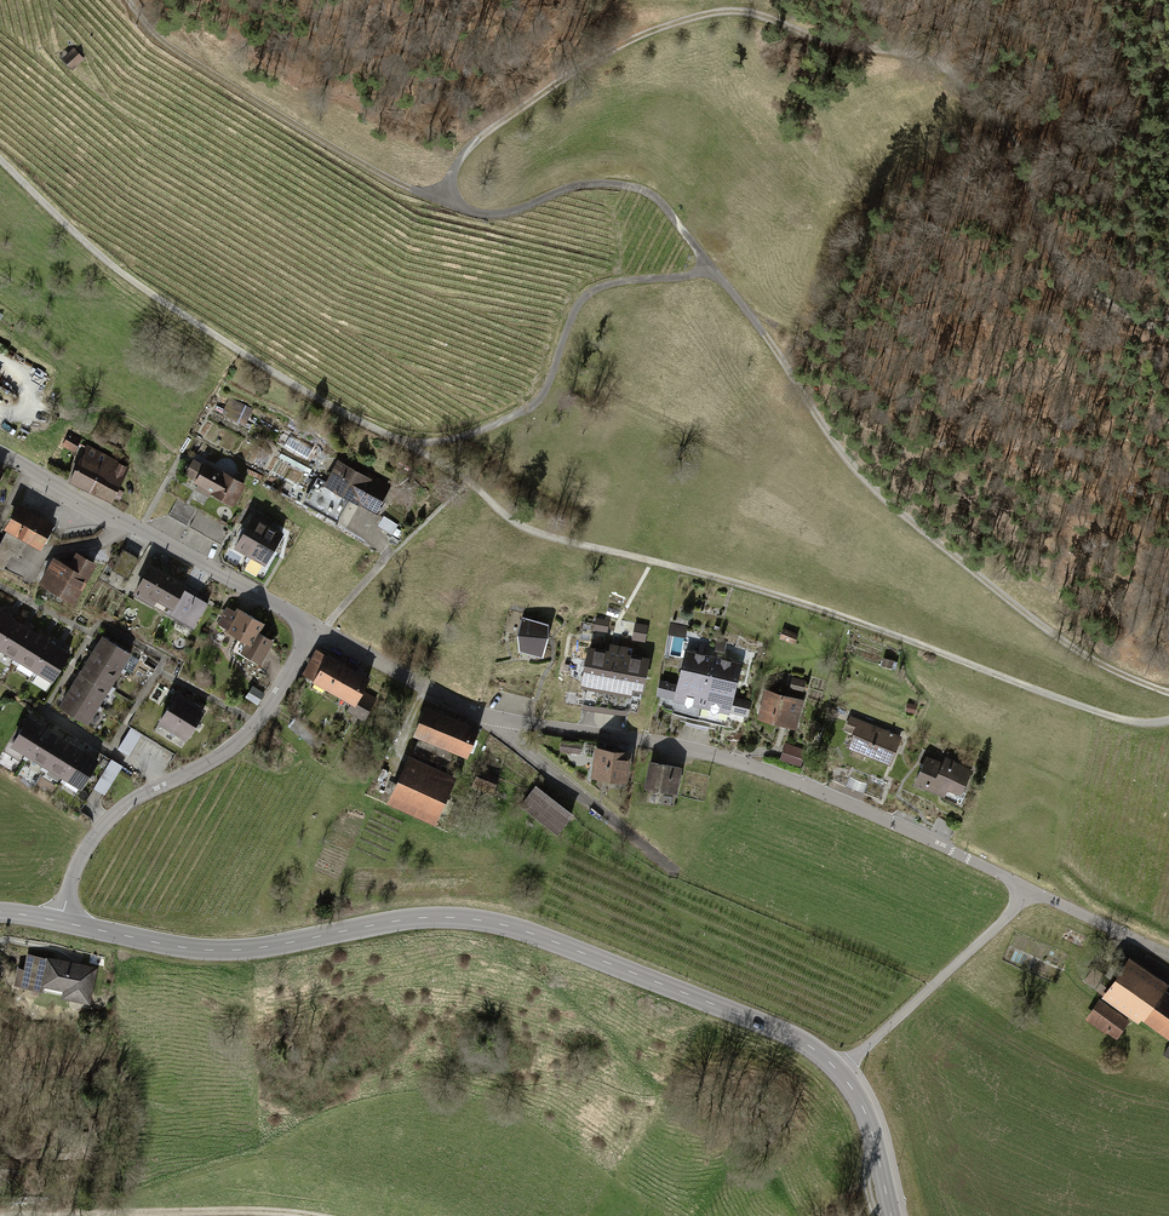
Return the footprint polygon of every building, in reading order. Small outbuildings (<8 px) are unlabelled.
[(74,46),(60,55),(68,68),(83,59),(74,46)] [(69,434),(62,440),(72,451),(79,444),(69,434)] [(129,468),(85,444),(67,479),(110,502),(129,468)] [(337,458),(322,483),(359,504),(361,501),(375,510),(387,490),(372,482),(374,479),(337,458)] [(193,477),(191,480),(232,503),(243,484),(202,461),(201,464),(192,459),(184,473),(193,477)] [(176,500),(167,516),(186,527),(195,510),(176,500)] [(18,505),(4,530),(7,531),(26,543),(41,551),(55,524),(18,505)] [(198,512),(189,528),(221,546),(230,530),(198,512)] [(268,563),(284,534),(252,516),(235,545),(268,563)] [(7,531),(0,544),(0,569),(4,571),(11,556),(17,559),(26,543),(7,531)] [(51,554),(37,578),(73,599),(96,560),(75,549),(67,563),(51,554)] [(139,557),(123,549),(112,568),(128,577),(139,557)] [(150,561),(134,591),(152,601),(155,595),(170,603),(165,613),(194,628),(209,602),(180,587),(184,579),(150,561)] [(525,606),(511,603),(510,608),(524,611),(525,606)] [(225,604),(215,621),(245,639),(239,650),(259,662),(273,639),(256,629),(261,620),(237,605),(235,609),(225,604)] [(0,610),(0,650),(53,682),(71,653),(0,610)] [(551,639),(551,626),(524,618),(520,636),(522,653),(545,658),(551,639)] [(610,620),(597,618),(594,630),(608,633),(610,620)] [(649,625),(635,623),(633,640),(646,642),(649,625)] [(688,627),(670,624),(668,634),(673,635),(684,637),(686,637),(688,627)] [(799,634),(783,628),(780,639),(795,644),(799,634)] [(61,706),(89,723),(121,667),(128,671),(135,659),(128,655),(130,651),(103,635),(61,706)] [(727,642),(717,640),(714,651),(725,653),(727,642)] [(611,651),(590,648),(583,690),(635,699),(636,692),(647,694),(653,658),(630,654),(631,648),(613,645),(611,651)] [(660,679),(656,695),(749,716),(752,700),(731,695),(739,660),(685,648),(677,682),(660,679)] [(316,649),(302,675),(314,681),(312,684),(350,705),(347,711),(364,722),(377,699),(363,691),(370,678),(326,652),(325,654),(316,649)] [(894,661),(884,658),(882,666),(892,669),(894,661)] [(806,680),(792,677),(790,690),(804,693),(806,680)] [(265,694),(253,685),(245,697),(258,706),(265,694)] [(765,686),(756,715),(794,727),(803,698),(765,686)] [(188,739),(206,709),(178,693),(160,723),(188,739)] [(424,704),(411,732),(466,756),(479,728),(424,704)] [(852,733),(847,745),(891,762),(901,734),(849,714),(843,729),(852,733)] [(29,716),(11,746),(84,789),(101,760),(29,716)] [(142,736),(130,728),(117,748),(129,756),(142,736)] [(592,742),(588,775),(626,780),(630,747),(592,742)] [(806,751),(786,744),(781,760),(801,766),(806,751)] [(924,754),(912,779),(944,794),(947,787),(960,793),(972,768),(944,755),(940,762),(924,754)] [(407,756),(389,799),(435,819),(454,776),(407,756)] [(123,767),(110,759),(92,786),(105,794),(123,767)] [(649,760),(644,786),(677,792),(682,766),(649,760)] [(498,775),(477,768),(471,784),(492,792),(498,775)] [(535,786),(519,808),(557,835),(573,815),(535,786)] [(95,963),(19,947),(12,979),(35,984),(36,978),(59,983),(57,989),(88,995),(95,963)] [(1085,1018),(1119,1041),(1138,1013),(1167,1033),(1168,1030),(1168,990),(1164,987),(1168,981),(1128,954),(1118,969),(1110,964),(1105,972),(1112,977),(1108,983),(1088,970),(1082,980),(1101,993),(1085,1018)]
